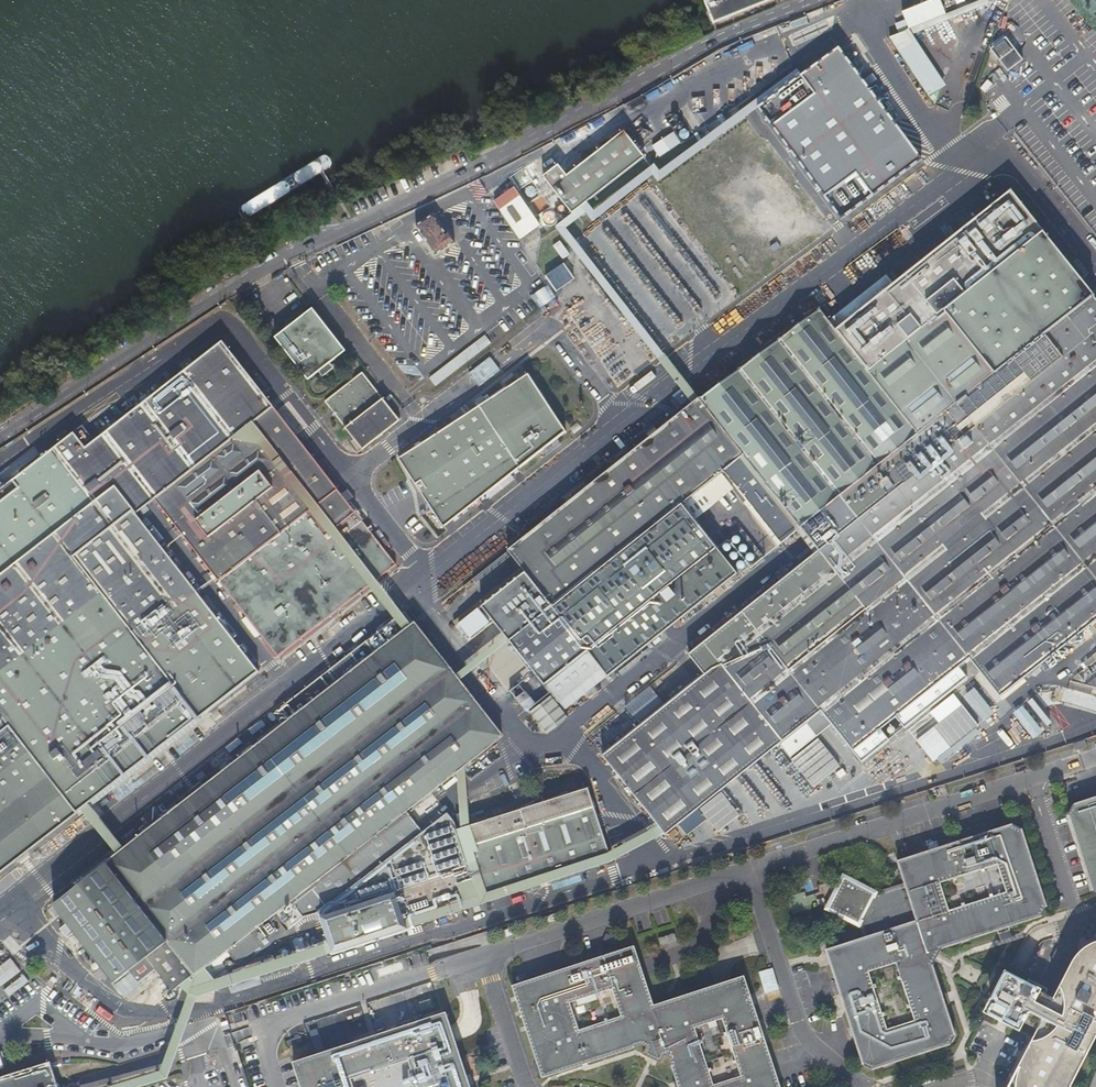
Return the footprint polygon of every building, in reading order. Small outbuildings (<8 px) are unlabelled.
[(716,19),(762,0),(731,0),(711,8),(716,19)] [(716,19),(716,20),(769,0),(762,0),(716,19)] [(930,96),(948,86),(914,35),(990,4),(988,0),(981,0),(947,14),(942,0),(934,0),(904,12),(911,29),(891,37),(930,96)] [(1008,70),(1025,56),(1008,34),(991,49),(1008,70)] [(817,88),(772,121),(843,215),(924,154),(840,42),(803,70),(817,88)] [(748,99),(718,122),(724,130),(754,107),(748,99)] [(559,165),(557,167),(545,176),(574,213),(647,157),(626,131),(568,175),(560,164),(559,165)] [(675,132),(654,145),(661,156),(682,143),(675,132)] [(528,181),(529,179),(528,177),(527,176),(526,175),(524,174),(522,174),(520,175),(519,177),(518,179),(519,181),(520,183),(521,184),(523,185),(525,184),(527,183),(528,181)] [(538,193),(538,190),(538,188),(537,186),(534,185),(533,185),(531,185),(529,186),(527,188),(527,190),(527,192),(528,194),(530,195),(532,196),(534,196),(536,194),(538,193)] [(517,188),(498,200),(514,224),(523,237),(541,224),(517,188)] [(771,348),(742,369),(742,368),(740,370),(702,399),(701,398),(681,413),(508,551),(553,607),(588,651),(601,668),(608,677),(738,574),(683,504),(724,471),(781,544),(802,527),(820,551),(688,654),(703,672),(704,675),(602,755),(665,835),(735,779),(741,775),(751,767),(756,763),(779,745),(813,788),(840,767),(817,737),(831,725),(853,752),(863,744),(868,740),(878,732),(884,728),(894,720),(903,712),(913,704),(942,682),(950,675),(955,671),(965,664),(969,660),(971,663),(1000,698),(1071,642),(1081,634),(1095,622),(1095,299),(1094,297),(1095,297),(1009,188),(834,326),(823,312),(821,309),(819,311),(820,311),(791,333),(782,340),(781,339),(779,340),(780,341),(771,348)] [(514,224),(498,200),(496,201),(521,238),(523,237),(514,224)] [(456,243),(449,232),(448,233),(435,214),(417,225),(437,255),(456,243)] [(562,262),(543,275),(554,291),(572,278),(562,262)] [(542,309),(554,300),(543,286),(531,295),(542,309)] [(314,307),(276,336),(309,379),(347,350),(314,307)] [(791,333),(790,332),(770,347),(771,348),(780,341),(779,340),(781,339),(782,340),(791,333)] [(477,341),(430,377),(436,385),(483,349),(477,341)] [(259,672),(137,512),(155,498),(278,658),(391,569),(223,348),(86,446),(75,430),(0,488),(0,874),(259,672)] [(326,400),(346,427),(384,398),(363,372),(326,400)] [(400,458),(445,528),(569,433),(529,373),(400,458)] [(423,403),(428,400),(424,395),(420,399),(423,403)] [(384,398),(346,427),(363,448),(400,420),(384,398)] [(588,651),(553,607),(510,641),(545,685),(588,651)] [(414,624),(416,623),(415,623),(415,624),(410,618),(400,625),(405,631),(414,624)] [(448,813),(423,831),(405,809),(408,807),(408,808),(410,807),(409,806),(417,800),(417,801),(418,801),(417,800),(430,790),(431,791),(431,790),(439,783),(440,784),(440,783),(440,784),(441,784),(440,782),(447,777),(448,778),(448,777),(448,776),(456,770),(457,771),(457,770),(461,767),(461,766),(465,763),(466,764),(466,763),(469,760),(469,761),(471,760),(470,759),(473,757),(474,757),(474,756),(496,739),(496,740),(497,740),(496,739),(500,736),(501,736),(502,736),(501,735),(502,735),(501,734),(501,735),(493,725),(493,724),(492,724),(482,711),(483,711),(483,710),(482,711),(475,702),(476,701),(475,700),(474,701),(467,692),(468,691),(467,691),(457,678),(458,678),(457,677),(457,678),(450,669),(451,669),(450,667),(449,667),(443,660),(443,659),(442,659),(440,656),(440,655),(439,656),(437,652),(438,651),(437,651),(436,652),(426,638),(426,637),(426,638),(415,624),(416,624),(416,623),(414,624),(405,631),(339,683),(331,689),(292,720),(74,889),(54,905),(75,932),(75,933),(81,940),(78,943),(80,945),(83,943),(87,949),(88,948),(113,981),(128,969),(147,955),(156,967),(173,989),(194,973),(195,973),(195,972),(203,965),(204,966),(204,965),(217,955),(218,955),(217,954),(225,948),(225,949),(227,948),(226,948),(234,942),(235,942),(235,941),(239,938),(240,938),(239,937),(244,934),(245,935),(244,934),(247,931),(248,932),(248,931),(255,925),(256,926),(257,925),(257,924),(264,918),(265,919),(265,918),(278,908),(279,908),(278,907),(286,901),(286,902),(288,901),(290,900),(303,917),(319,912),(332,951),(611,861),(588,789),(544,803),(527,808),(516,811),(470,825),(475,843),(462,847),(456,829),(452,817),(448,813)] [(386,629),(366,645),(372,651),(385,641),(391,636),(386,629)] [(1081,634),(1071,642),(1077,649),(1087,641),(1081,634)] [(372,651),(366,645),(362,640),(337,660),(347,674),(373,654),(372,651)] [(558,702),(601,668),(588,651),(545,685),(558,702)] [(329,686),(331,689),(339,683),(336,680),(328,670),(321,675),(329,686)] [(292,720),(331,689),(329,686),(321,675),(281,706),(292,720)] [(978,727),(942,682),(913,704),(949,750),(978,727)] [(785,800),(756,763),(751,767),(780,804),(785,800)] [(765,806),(741,775),(735,779),(760,810),(765,806)] [(527,808),(544,803),(542,796),(526,806),(527,808)] [(1093,893),(1095,894),(1095,797),(1072,805),(1068,812),(1093,893)] [(475,843),(470,825),(456,829),(462,847),(475,843)] [(1039,915),(1042,906),(1016,829),(1007,825),(897,863),(904,885),(874,895),(843,879),(828,909),(857,925),(862,940),(826,951),(862,1066),(871,1071),(949,1046),(954,1037),(930,966),(939,949),(1039,915)] [(67,921),(59,927),(66,936),(74,930),(67,921)] [(657,938),(661,949),(677,943),(673,933),(657,938)] [(1044,995),(1046,990),(1028,980),(1025,985),(1005,975),(989,1006),(1001,1011),(998,1016),(1004,1020),(1008,1022),(1007,1024),(1018,1030),(1018,1029),(1021,1022),(1037,1030),(1013,1077),(1007,1086),(1070,1086),(1095,1036),(1095,942),(1091,944),(1084,947),(1078,952),(1073,959),(1052,999),(1044,995)] [(643,1054),(657,1061),(661,1063),(663,1057),(668,1059),(675,1080),(677,1086),(779,1086),(743,978),(652,1007),(633,947),(512,987),(542,1078),(588,1063),(641,1046),(645,1048),(643,1053),(643,1054)] [(137,981),(156,967),(147,955),(128,969),(137,981)] [(0,964),(0,986),(19,971),(9,958),(0,964)] [(8,996),(27,981),(22,975),(3,990),(8,996)] [(292,1063),(300,1086),(469,1086),(458,1055),(454,1043),(449,1027),(445,1013),(292,1063)] [(300,1037),(286,1042),(287,1047),(301,1042),(300,1037)] [(0,1075),(0,1086),(58,1086),(49,1060),(0,1075)] [(174,1077),(143,1086),(177,1086),(174,1077)]
